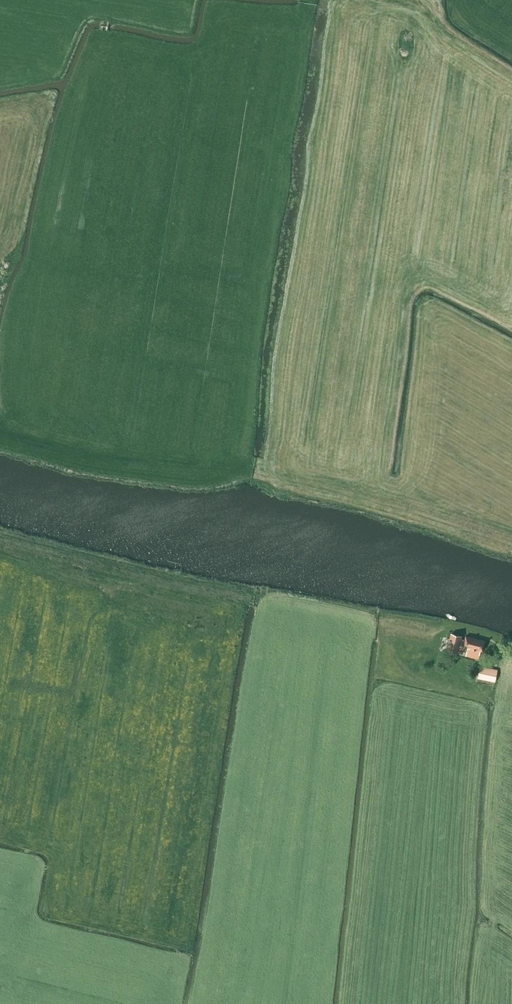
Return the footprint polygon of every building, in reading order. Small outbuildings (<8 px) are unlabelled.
[(446,651),(457,654),(461,636),(450,633),(446,651)] [(480,651),(482,651),(484,641),(462,635),(459,645),(467,647),(465,655),(478,658),(480,651)] [(497,670),(480,666),(477,678),(495,682),(497,670)]
